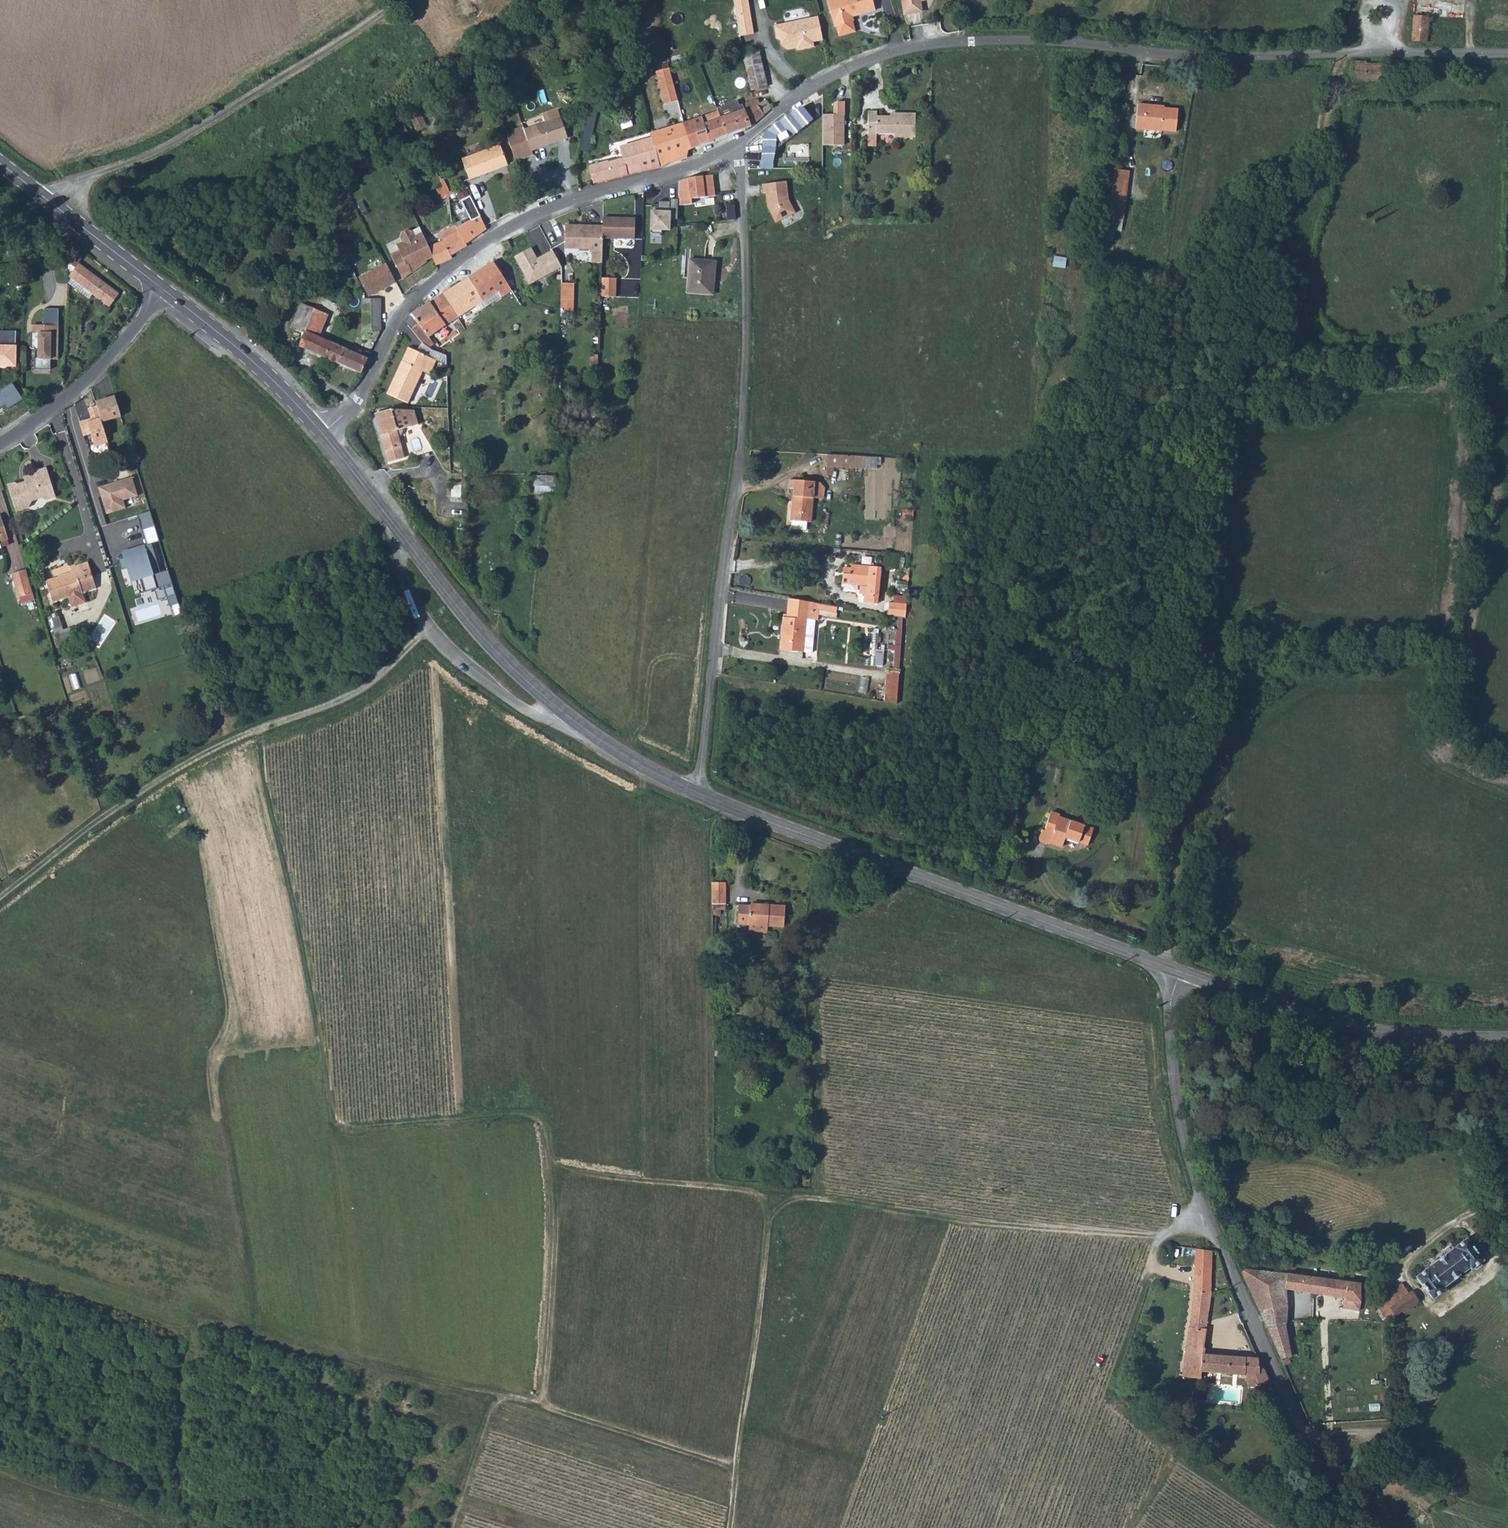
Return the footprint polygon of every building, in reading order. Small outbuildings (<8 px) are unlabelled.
[(742,36),(755,34),(749,0),(736,0),(742,36)] [(842,36),(859,31),(855,18),(878,11),(874,0),(837,0),(831,2),(842,36)] [(905,15),(924,12),(923,1),(929,0),(903,0),(905,15)] [(820,16),(775,25),(778,37),(781,39),(783,47),(790,51),(798,49),(799,52),(816,48),(815,43),(825,41),(820,16)] [(1411,41),(1425,41),(1425,17),(1412,16),(1411,41)] [(744,55),(746,68),(765,65),(762,52),(744,55)] [(1356,64),(1357,83),(1384,82),(1384,65),(1356,64)] [(746,68),(750,90),(768,86),(770,86),(765,65),(746,68)] [(671,67),(657,70),(665,104),(678,101),(671,67)] [(723,110),(730,133),(747,128),(769,111),(759,99),(723,110)] [(1135,129),(1162,132),(1162,129),(1175,131),(1177,111),(1163,109),(1164,104),(1138,101),(1135,129)] [(656,130),(663,159),(692,151),(689,144),(730,133),(723,110),(720,105),(713,107),(715,115),(656,130)] [(612,108),(603,107),(601,116),(611,118),(612,108)] [(819,119),(809,107),(788,119),(770,134),(768,154),(768,168),(779,168),(779,162),(781,150),(819,119)] [(518,140),(523,152),(539,145),(541,151),(578,135),(567,110),(551,117),(554,124),(533,133),(518,140)] [(871,110),(871,134),(880,134),(894,134),(895,139),(918,139),(918,114),(898,114),(898,118),(891,117),(880,117),(880,110),(871,110)] [(846,115),(824,115),(824,144),(846,144),(846,115)] [(611,118),(601,116),(600,126),(610,128),(611,118)] [(591,160),(596,178),(663,159),(656,130),(655,127),(644,129),(644,136),(622,142),(624,153),(598,161),(597,159),(591,160)] [(516,135),(518,140),(533,133),(531,129),(516,135)] [(880,134),(871,134),(871,146),(880,146),(880,134)] [(523,152),(528,162),(543,156),(541,151),(539,145),(523,152)] [(467,165),(475,183),(513,167),(506,153),(505,148),(467,165)] [(1108,218),(1122,220),(1127,171),(1112,169),(1108,218)] [(691,177),(679,182),(681,199),(681,206),(695,204),(695,198),(717,196),(715,175),(691,177)] [(786,182),(761,185),(763,194),(765,193),(766,207),(769,211),(771,210),(777,223),(795,214),(788,201),(786,182)] [(441,190),(447,204),(464,196),(458,183),(441,190)] [(660,204),(654,204),(653,232),(664,233),(664,229),(671,230),(672,219),(680,220),(681,206),(681,199),(672,198),(672,201),(661,201),(660,204)] [(443,242),(429,248),(437,265),(452,258),(452,254),(467,247),(468,244),(488,231),(480,217),(457,229),(455,226),(440,234),(443,242)] [(632,220),(599,218),(599,227),(598,237),(631,239),(632,220)] [(599,227),(560,224),(559,246),(585,247),(585,252),(587,252),(587,263),(597,263),(599,227)] [(533,248),(516,257),(532,284),(563,266),(554,249),(539,258),(533,248)] [(413,256),(393,266),(396,274),(402,272),(406,280),(422,272),(413,256)] [(710,294),(711,282),(715,282),(716,259),(689,259),(688,294),(710,294)] [(468,279),(483,303),(502,290),(505,294),(515,287),(496,260),(468,279)] [(68,276),(71,278),(92,294),(108,307),(118,294),(78,263),(68,276)] [(381,274),(352,273),(353,290),(363,291),(363,332),(359,333),(359,337),(364,337),(364,341),(378,340),(381,334),(381,274)] [(601,296),(616,296),(616,277),(602,277),(601,296)] [(92,294),(71,278),(68,283),(88,299),(92,294)] [(462,284),(476,307),(483,303),(468,279),(462,284)] [(446,295),(461,319),(476,307),(462,284),(446,295)] [(560,312),(574,313),(575,284),(561,284),(560,312)] [(431,305),(447,330),(449,333),(456,329),(453,324),(461,319),(446,295),(431,305)] [(293,327),(306,333),(316,310),(302,305),(293,327)] [(414,316),(415,317),(428,338),(425,339),(428,344),(447,330),(431,305),(414,316)] [(43,324),(32,324),(31,347),(35,347),(35,369),(51,369),(51,358),(58,358),(59,324),(59,309),(44,308),(43,324)] [(316,310),(306,333),(324,340),(333,318),(316,310)] [(306,333),(301,346),(328,359),(361,374),(371,355),(365,353),(363,358),(331,344),(329,347),(323,344),(324,340),(306,333)] [(15,369),(16,335),(0,334),(0,368),(15,369)] [(391,394),(412,403),(425,370),(431,373),(438,357),(409,346),(391,394)] [(6,405),(8,409),(24,398),(13,382),(0,390),(0,408),(6,405)] [(119,396),(98,401),(100,407),(91,409),(93,418),(81,421),(85,436),(92,435),(95,447),(109,443),(104,421),(124,416),(119,396)] [(376,413),(391,463),(406,458),(399,438),(402,426),(415,423),(410,409),(392,408),(376,413)] [(410,409),(415,423),(419,421),(415,409),(410,409)] [(826,465),(858,469),(859,458),(826,455),(826,465)] [(13,478),(6,480),(14,508),(26,504),(30,497),(40,495),(44,496),(54,493),(44,463),(32,467),(33,470),(22,474),(24,480),(19,482),(13,478)] [(535,492),(556,492),(556,474),(536,473),(535,492)] [(133,478),(100,489),(108,513),(129,507),(127,500),(139,497),(133,478)] [(792,492),(813,494),(813,482),(813,481),(787,479),(786,488),(793,489),(792,492)] [(813,494),(812,498),(823,499),(823,488),(819,482),(813,482),(813,494)] [(807,523),(811,523),(812,498),(813,494),(792,492),(791,522),(792,522),(791,531),(806,531),(807,523)] [(149,512),(138,516),(147,544),(151,542),(158,540),(149,512)] [(3,550),(1,543),(9,541),(2,516),(0,517),(0,551),(3,550)] [(116,540),(114,534),(127,531),(125,519),(99,525),(103,543),(116,540)] [(147,544),(122,552),(131,581),(140,579),(144,590),(170,583),(167,569),(159,570),(151,542),(147,544)] [(71,567),(72,572),(82,569),(84,575),(91,573),(87,562),(71,567)] [(846,584),(854,586),(865,586),(865,598),(861,597),(860,603),(877,604),(878,566),(848,565),(848,570),(846,584)] [(33,592),(25,569),(11,573),(18,597),(33,592)] [(82,569),(72,572),(46,580),(52,601),(68,596),(71,606),(86,602),(82,591),(96,587),(91,573),(84,575),(82,569)] [(846,584),(848,570),(838,569),(837,583),(846,584)] [(854,597),(861,597),(865,598),(865,586),(854,586),(854,597)] [(174,593),(165,596),(168,605),(177,602),(174,593)] [(905,594),(888,593),(888,602),(905,603),(905,594)] [(811,602),(786,597),(784,619),(780,618),(777,650),(809,653),(812,621),(809,621),(811,602)] [(888,602),(887,615),(905,618),(905,603),(888,602)] [(53,628),(56,637),(65,634),(58,615),(52,617),(55,628),(53,628)] [(901,634),(902,619),(893,619),(893,633),(901,634)] [(65,634),(56,637),(59,648),(68,645),(65,634)] [(884,703),(897,705),(899,669),(885,669),(884,703)] [(1084,820),(1077,840),(1086,843),(1083,852),(1096,856),(1100,845),(1122,853),(1128,836),(1092,825),(1092,822),(1084,820)] [(713,888),(712,913),(725,913),(726,888),(713,888)] [(738,921),(751,921),(752,900),(739,899),(738,921)] [(779,935),(797,933),(808,932),(808,914),(781,917),(779,935)] [(779,935),(781,917),(775,917),(776,919),(765,920),(767,936),(779,935)] [(779,935),(780,942),(797,940),(797,933),(779,935)] [(1414,1275),(1420,1283),(1431,1297),(1443,1287),(1442,1286),(1445,1284),(1469,1266),(1470,1267),(1472,1266),(1473,1266),(1474,1267),(1475,1267),(1477,1266),(1479,1264),(1480,1264),(1480,1260),(1481,1258),(1471,1245),(1465,1237),(1424,1268),(1414,1275)] [(1194,1247),(1194,1261),(1194,1289),(1210,1291),(1211,1251),(1194,1247)] [(1242,1270),(1259,1309),(1286,1307),(1285,1289),(1344,1295),(1344,1306),(1359,1306),(1359,1281),(1245,1268),(1242,1270)] [(1402,1284),(1374,1303),(1386,1320),(1414,1301),(1402,1284)] [(1194,1289),(1182,1375),(1202,1378),(1203,1370),(1244,1374),(1247,1388),(1253,1388),(1255,1390),(1261,1389),(1263,1392),(1272,1391),(1262,1368),(1260,1364),(1257,1364),(1257,1358),(1243,1357),(1203,1352),(1210,1291),(1194,1289)] [(1259,1309),(1266,1325),(1282,1322),(1287,1321),(1287,1318),(1286,1307),(1259,1309)] [(1266,1325),(1284,1365),(1290,1362),(1287,1357),(1291,1356),(1282,1322),(1266,1325)] [(1375,1338),(1367,1339),(1368,1356),(1377,1355),(1375,1338)]
